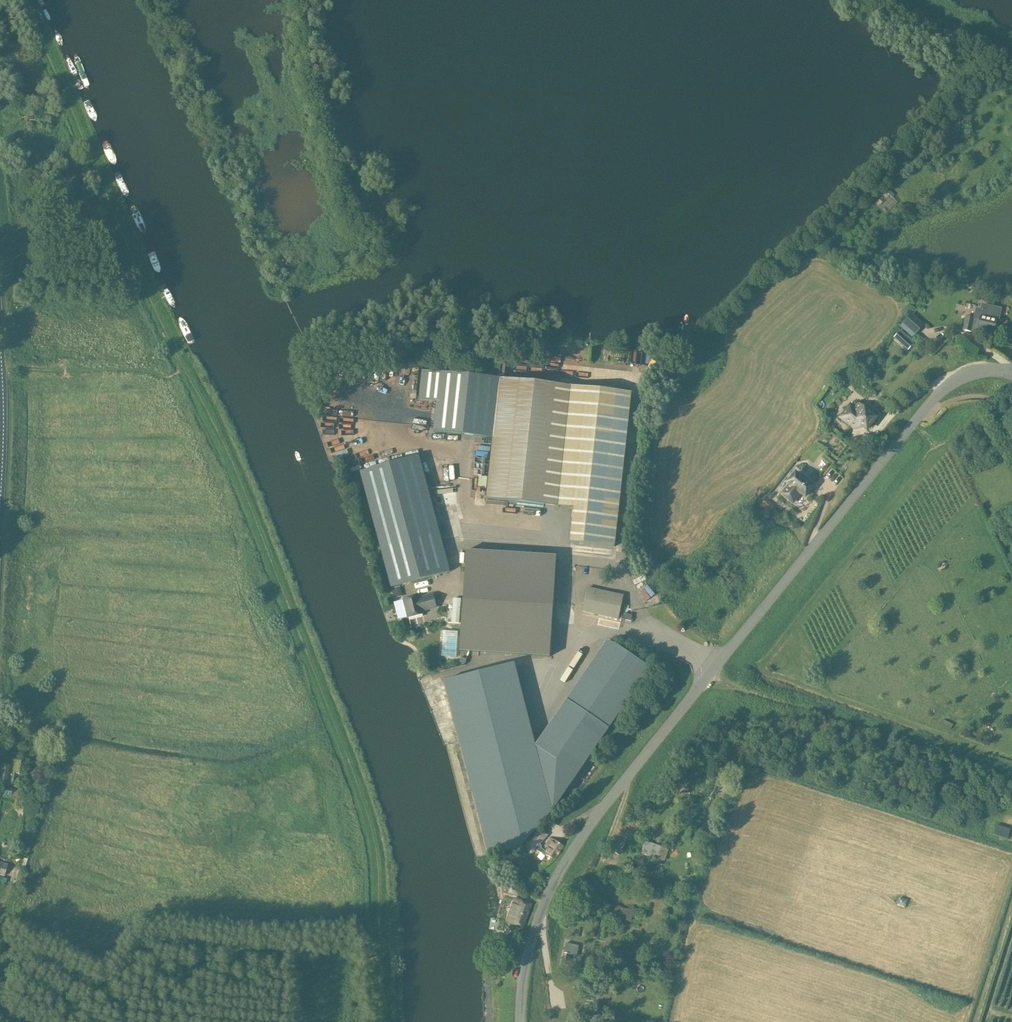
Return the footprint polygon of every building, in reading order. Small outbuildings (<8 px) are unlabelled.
[(963,329),(971,331),(971,329),(978,331),(979,327),(994,330),(998,313),(992,311),(993,308),(983,306),(980,317),(979,319),(966,316),(963,329)] [(909,318),(901,328),(913,338),(921,329),(909,318)] [(905,337),(901,343),(908,350),(913,344),(905,337)] [(644,365),(647,351),(642,350),(641,353),(634,352),(632,362),(644,365)] [(631,392),(422,370),(419,400),(437,402),(434,431),(493,438),(487,498),(574,508),(570,542),(615,547),(631,392)] [(867,429),(877,417),(860,403),(856,408),(851,404),(841,417),(852,426),(856,420),(867,429)] [(418,456),(361,472),(392,588),(450,572),(418,456)] [(805,496),(813,487),(796,473),(788,483),(790,484),(783,494),(793,502),(801,493),(805,496)] [(466,551),(460,651),(550,657),(556,557),(466,551)] [(582,612),(591,614),(620,620),(624,598),(587,590),(582,612)] [(408,618),(423,615),(422,611),(436,608),(433,595),(419,598),(419,596),(404,600),(408,618)] [(607,642),(567,700),(609,728),(650,668),(619,647),(616,645),(607,642)] [(519,848),(551,812),(535,747),(514,663),(443,681),(487,856),(519,848)] [(567,700),(535,747),(551,812),(609,728),(567,700)] [(2,787),(1,794),(14,796),(16,790),(2,787)] [(993,835),(1007,840),(1011,829),(997,824),(993,835)] [(540,827),(523,847),(532,854),(536,850),(544,854),(545,854),(555,860),(563,846),(551,838),(544,849),(541,847),(542,846),(540,845),(549,835),(540,827)] [(664,847),(646,841),(641,853),(659,859),(664,847)] [(18,871),(15,881),(15,883),(23,885),(27,873),(18,871)] [(647,880),(656,883),(658,877),(648,874),(647,880)] [(510,886),(508,893),(519,897),(521,890),(510,886)] [(515,898),(507,921),(524,926),(532,904),(515,898)] [(616,906),(613,917),(631,922),(634,911),(616,906)] [(565,946),(564,952),(561,964),(569,965),(571,954),(573,955),(575,948),(565,946)]
